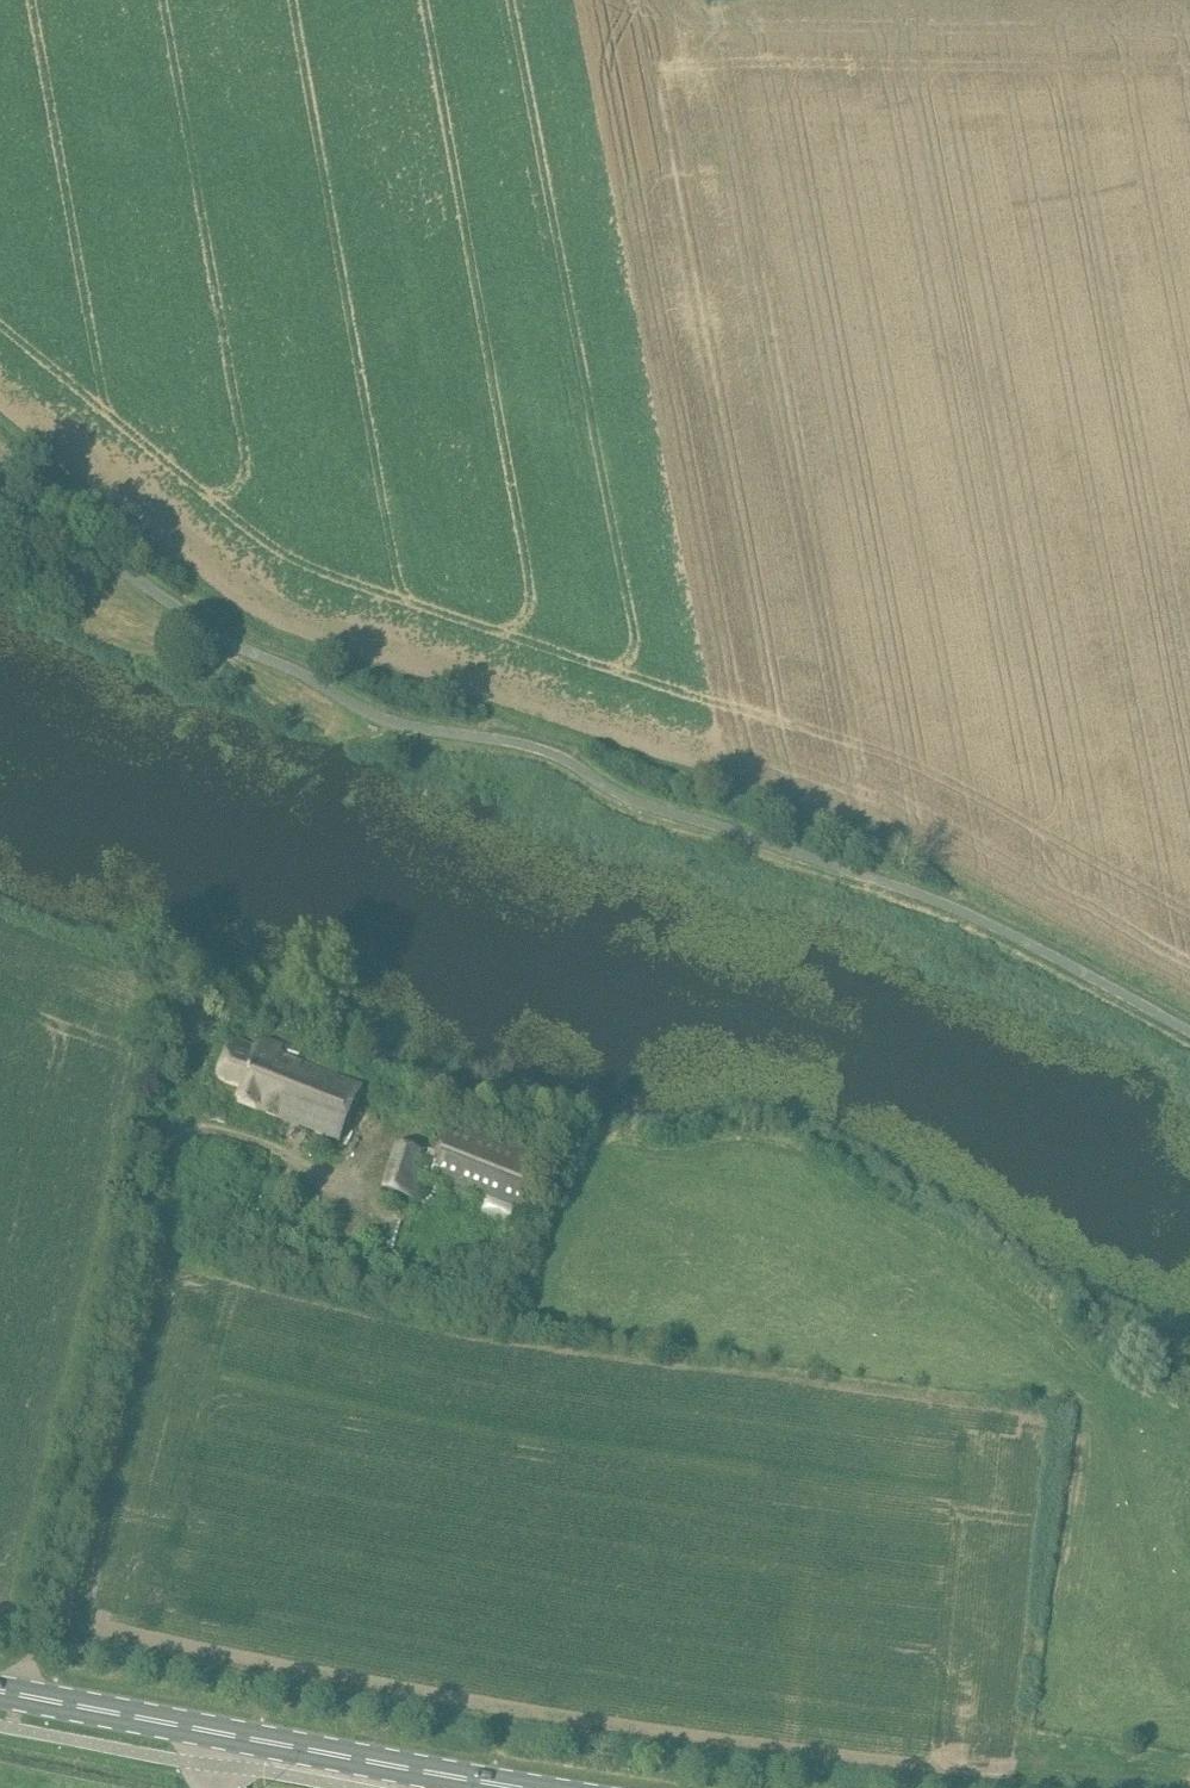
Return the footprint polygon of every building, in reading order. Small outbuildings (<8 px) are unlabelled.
[(234,1041),(227,1057),(218,1079),(243,1089),(238,1102),(340,1142),(360,1090),(277,1058),(281,1047),(260,1039),(256,1049),(234,1041)] [(449,1103),(443,1118),(471,1129),(478,1111),(480,1104),(453,1094),(449,1103)] [(520,1214),(541,1163),(451,1127),(431,1178),(520,1214)] [(396,1144),(382,1192),(415,1201),(429,1154),(396,1144)]
